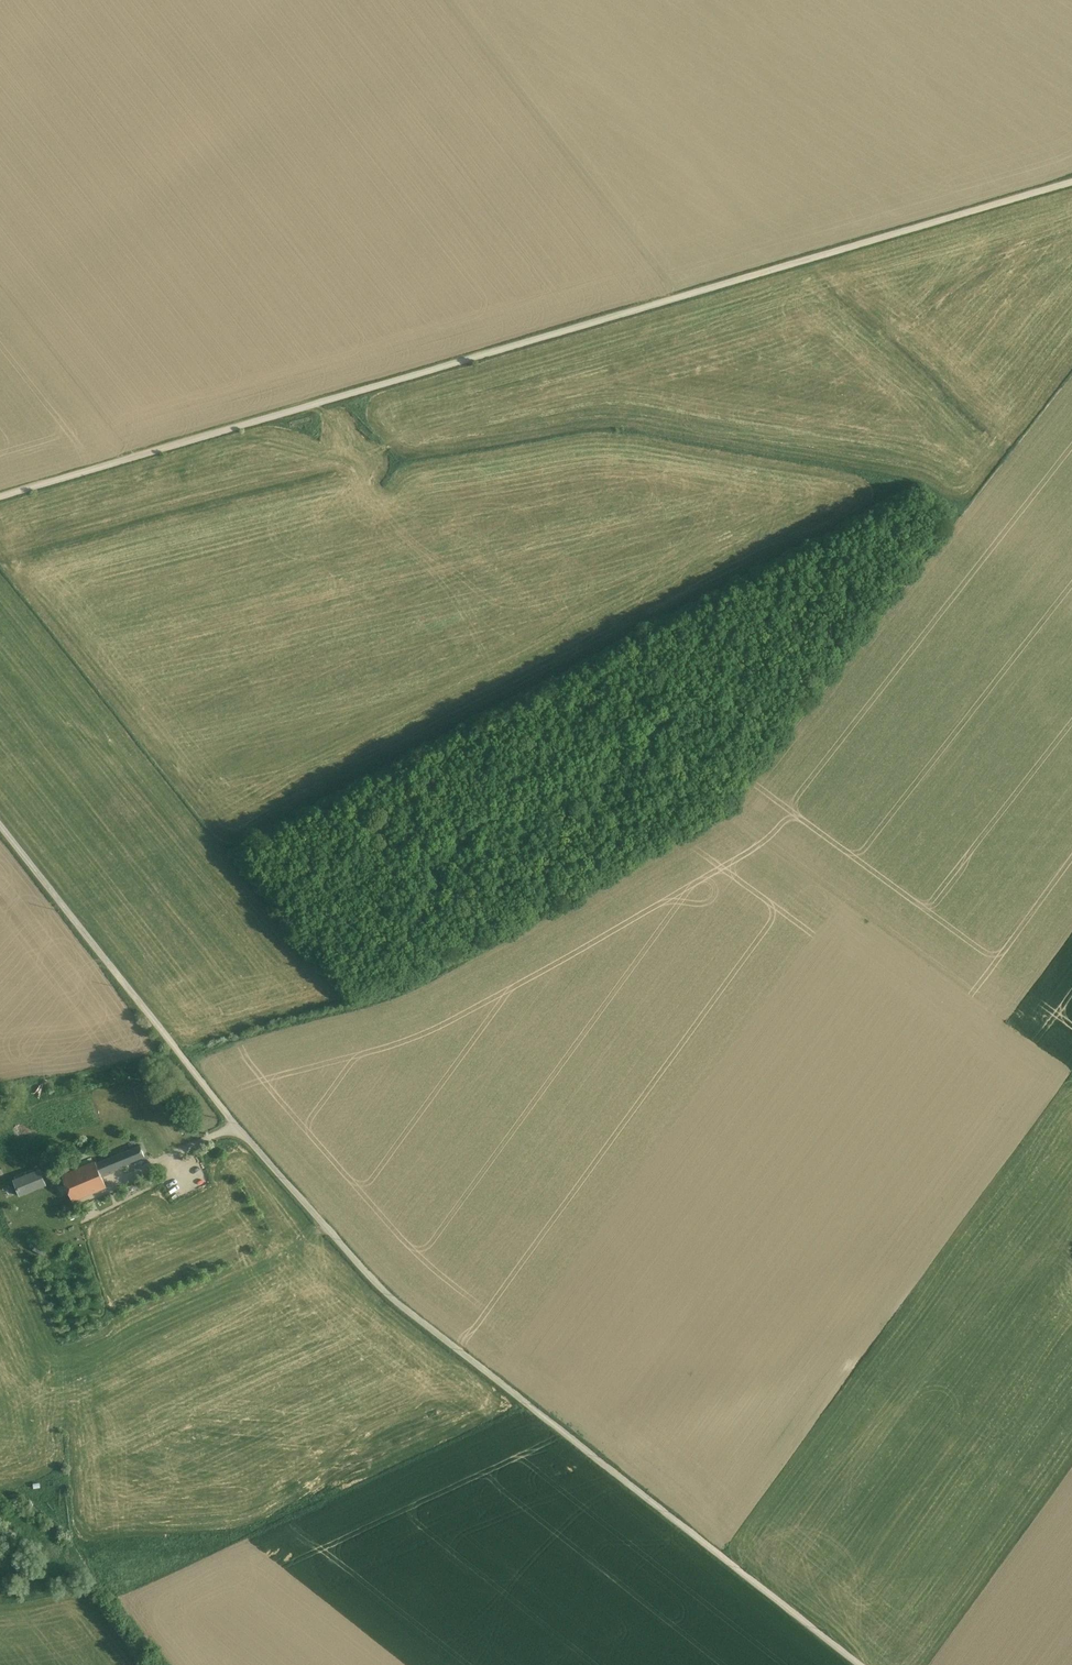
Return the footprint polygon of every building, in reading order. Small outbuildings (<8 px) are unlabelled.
[(136,1137),(115,1147),(118,1155),(123,1152),(130,1149),(131,1150),(140,1146),(136,1137)] [(140,1146),(131,1150),(135,1160),(145,1156),(140,1146)] [(131,1150),(130,1149),(123,1152),(128,1164),(135,1161),(135,1160),(131,1150)] [(118,1155),(98,1163),(102,1175),(128,1164),(123,1152),(118,1155)] [(97,1161),(64,1174),(74,1200),(107,1187),(102,1175),(98,1163),(97,1161)] [(41,1170),(33,1173),(39,1187),(47,1184),(41,1170)] [(33,1173),(14,1181),(20,1195),(39,1187),(33,1173)]
